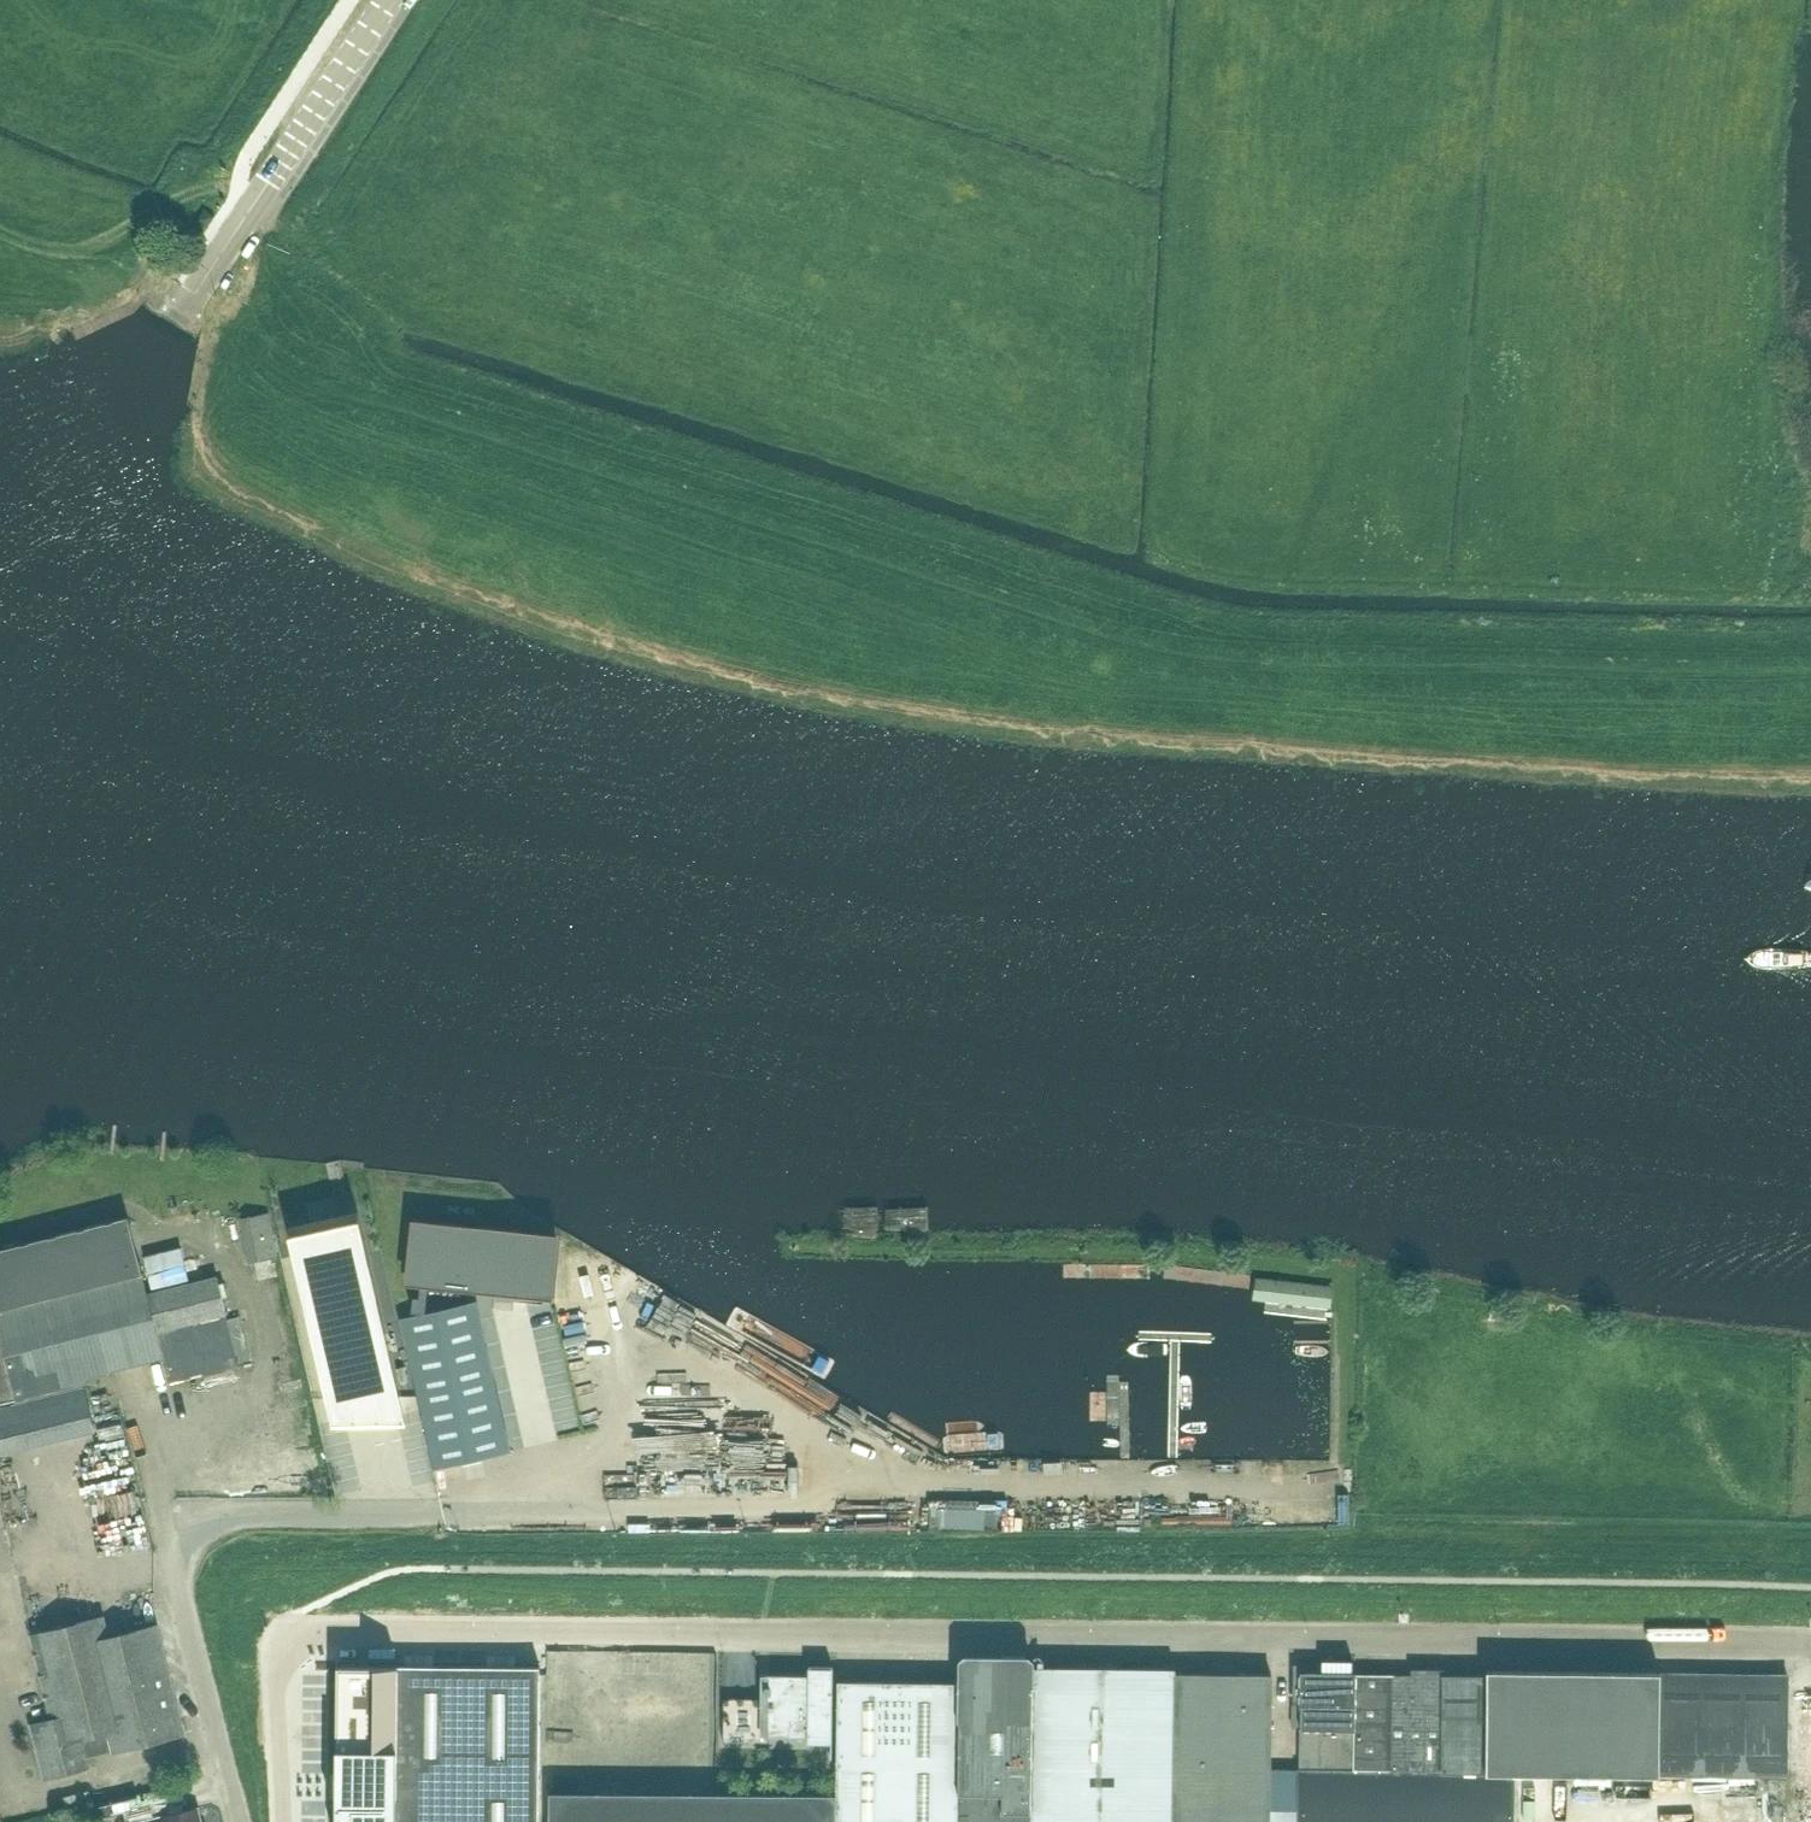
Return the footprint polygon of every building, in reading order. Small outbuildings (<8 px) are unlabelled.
[(357,1210),(287,1226),(330,1419),(404,1418),(357,1210)] [(88,1380),(87,1376),(163,1357),(169,1382),(240,1364),(223,1297),(228,1296),(224,1280),(219,1282),(217,1276),(148,1293),(143,1272),(142,1272),(128,1216),(0,1248),(0,1402),(88,1380)] [(418,1313),(425,1312),(427,1285),(551,1298),(558,1232),(410,1217),(404,1283),(420,1285),(419,1295),(413,1295),(411,1310),(418,1313)] [(248,1267),(274,1264),(270,1221),(243,1224),(248,1267)] [(418,1313),(401,1317),(435,1467),(510,1450),(476,1300),(425,1312),(418,1313)] [(123,1510),(134,1508),(129,1484),(100,1489),(106,1521),(124,1518),(123,1510)] [(910,1507),(910,1535),(984,1535),(985,1507),(910,1507)] [(185,1732),(157,1624),(109,1636),(103,1616),(31,1634),(53,1718),(32,1723),(38,1746),(35,1747),(38,1759),(41,1758),(46,1777),(90,1766),(86,1752),(111,1745),(112,1751),(185,1732)] [(836,1793),(835,1821),(1268,1821),(1269,1768),(1270,1683),(1270,1673),(1175,1672),(1175,1666),(1027,1665),(1027,1654),(1003,1654),(1003,1665),(962,1664),(962,1668),(962,1679),(840,1679),(836,1793)] [(336,1821),(539,1821),(540,1666),(337,1664),(336,1821)] [(807,1742),(810,1742),(833,1743),(835,1666),(811,1665),(807,1665),(807,1678),(794,1678),(772,1677),(768,1677),(768,1685),(764,1685),(764,1693),(768,1693),(766,1734),(807,1735),(807,1742)] [(1269,1768),(1268,1821),(1514,1821),(1515,1772),(1560,1772),(1786,1776),(1787,1686),(1787,1669),(1560,1667),(1486,1667),(1485,1675),(1443,1674),(1443,1666),(1410,1666),(1410,1673),(1389,1673),(1388,1770),(1298,1770),(1298,1769),(1269,1768)] [(1299,1682),(1298,1769),(1298,1770),(1388,1770),(1389,1673),(1354,1673),(1354,1669),(1341,1669),(1327,1669),(1322,1669),(1299,1668),(1299,1682)] [(667,1728),(667,1760),(690,1760),(691,1728),(667,1728)] [(694,1750),(695,1781),(708,1781),(707,1750),(694,1750)] [(836,1793),(549,1792),(549,1821),(835,1821),(836,1793)] [(191,1809),(141,1821),(200,1821),(197,1808),(191,1809)]
